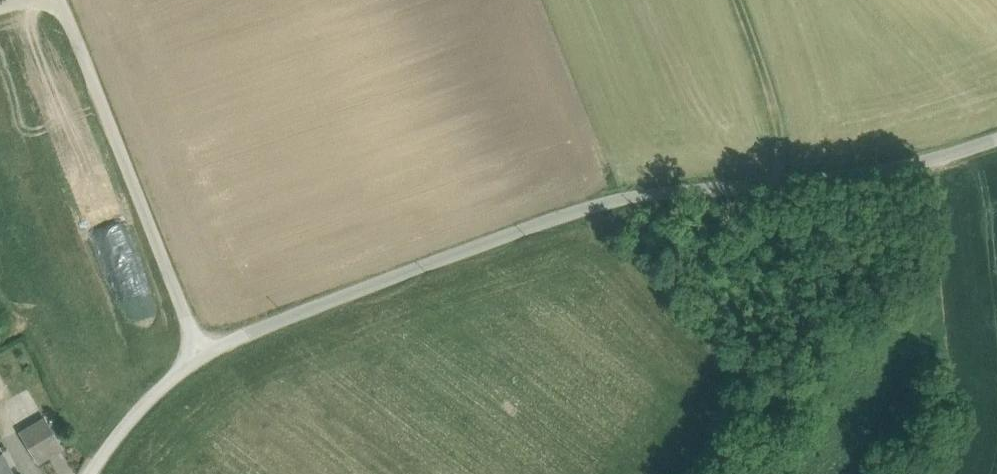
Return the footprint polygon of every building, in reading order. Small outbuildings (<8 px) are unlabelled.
[(45,420),(18,436),(34,463),(61,447),(45,420)] [(4,455),(0,457),(0,473),(14,473),(4,455)]
